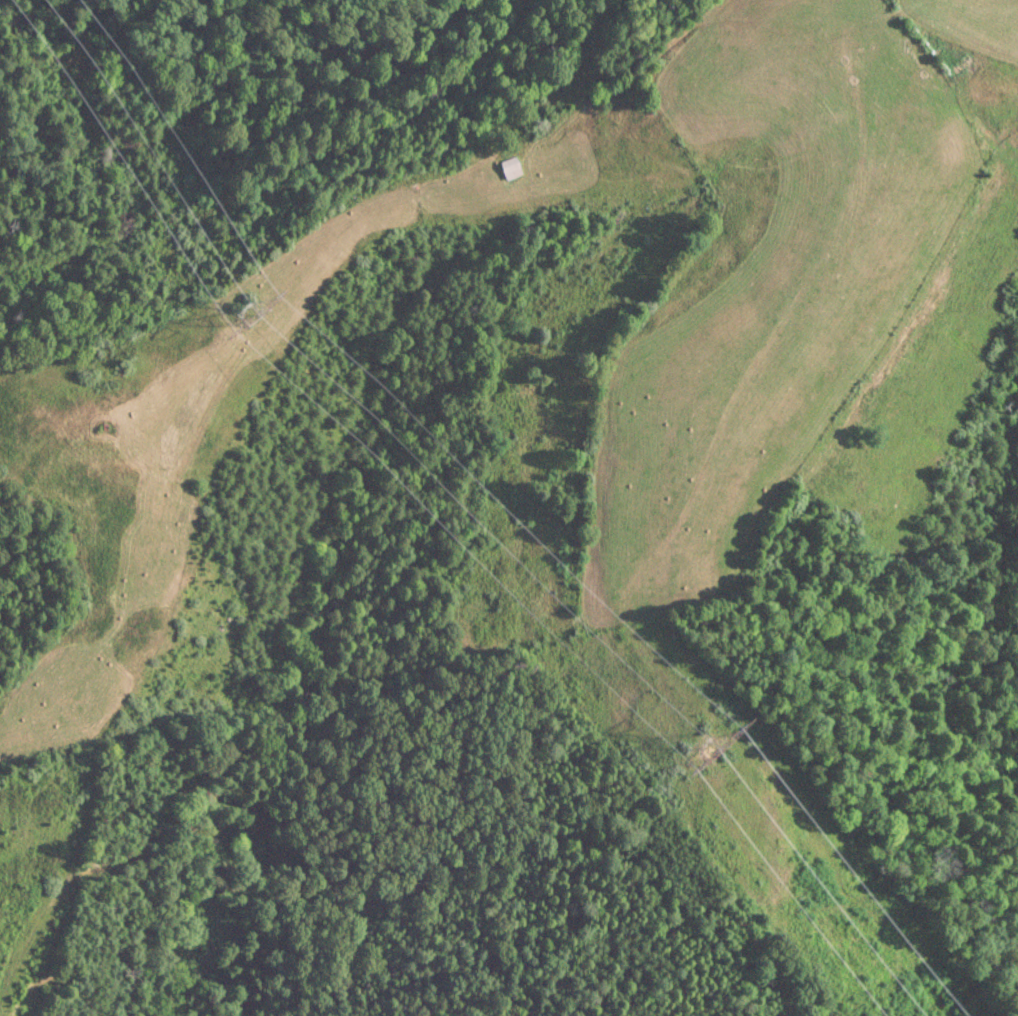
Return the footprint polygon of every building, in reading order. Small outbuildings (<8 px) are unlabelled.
[(522,175),(516,157),(500,163),(506,180),(522,175)]
